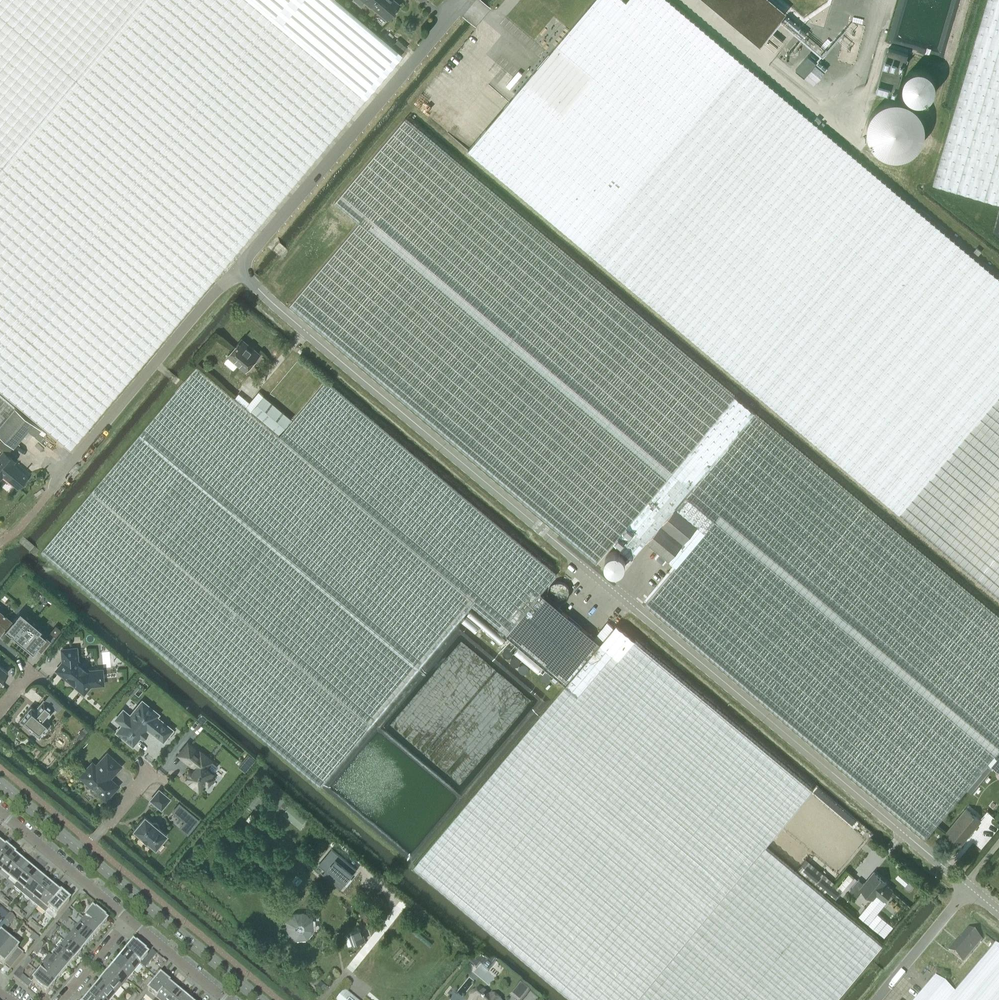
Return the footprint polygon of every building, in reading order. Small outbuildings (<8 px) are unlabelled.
[(69,448),(402,53),(339,0),(0,0),(0,390),(69,448)] [(360,4),(364,0),(371,6),(371,5),(388,18),(399,4),(394,0),(355,0),(360,4)] [(585,248),(743,62),(669,0),(627,0),(546,96),(536,88),(519,108),(509,100),(468,149),(585,248)] [(760,40),(784,12),(770,0),(713,0),(760,40)] [(934,183),(998,203),(998,0),(988,0),(934,183)] [(874,30),(856,62),(877,74),(893,41),(874,30)] [(783,41),(771,31),(768,35),(779,45),(783,41)] [(401,51),(406,46),(397,38),(392,43),(401,51)] [(766,38),(763,42),(774,51),(778,47),(766,38)] [(743,62),(585,248),(640,294),(998,597),(998,278),(743,62)] [(682,498),(675,507),(705,533),(676,566),(645,603),(925,838),(986,765),(989,762),(998,771),(998,617),(755,413),(405,117),(335,201),(359,221),(290,304),(597,562),(614,543),(674,473),(691,487),(682,498)] [(246,370),(260,354),(253,348),(251,350),(240,341),(228,355),(246,370)] [(472,605),(507,634),(541,592),(556,574),(326,381),(280,436),(196,366),(41,552),(119,617),(320,786),(472,605)] [(3,450),(9,443),(10,443),(24,426),(32,433),(37,426),(11,404),(0,395),(0,435),(3,437),(0,440),(0,449),(3,451),(3,450)] [(291,419),(264,396),(252,410),(279,433),(291,419)] [(3,450),(3,451),(0,454),(0,478),(3,475),(18,488),(18,487),(20,488),(22,486),(25,483),(26,481),(28,479),(28,478),(27,477),(28,476),(9,460),(11,457),(3,450)] [(646,541),(675,507),(682,498),(691,487),(674,473),(614,543),(632,558),(646,541)] [(705,533),(675,507),(646,541),(676,566),(705,533)] [(541,592),(507,634),(566,683),(569,679),(579,687),(626,632),(615,623),(600,641),(541,592)] [(12,621),(0,610),(0,635),(12,621)] [(55,624),(49,632),(55,636),(61,629),(55,624)] [(626,632),(579,687),(569,679),(566,683),(414,864),(575,999),(834,999),(882,944),(765,845),(812,789),(626,632)] [(76,660),(75,648),(62,649),(63,662),(57,669),(58,670),(59,672),(63,676),(65,676),(67,677),(68,677),(74,682),(73,683),(75,684),(75,686),(80,690),(82,690),(83,691),(90,684),(99,683),(98,670),(89,671),(76,660)] [(43,699),(35,709),(30,706),(19,719),(39,736),(50,722),(46,719),(55,708),(43,699)] [(116,731),(132,744),(139,736),(140,736),(141,735),(140,735),(144,730),(144,731),(145,729),(147,727),(163,740),(172,729),(156,716),(158,713),(142,700),(129,715),(128,714),(124,711),(117,719),(121,723),(122,724),(116,731)] [(198,789),(204,781),(205,782),(206,782),(207,782),(208,782),(209,782),(210,781),(210,780),(211,779),(211,778),(211,777),(211,776),(210,776),(209,775),(212,772),(202,764),(207,758),(201,752),(200,753),(188,743),(179,754),(194,767),(192,770),(191,770),(190,769),(189,769),(188,770),(187,771),(187,772),(187,773),(188,773),(188,774),(186,777),(190,780),(189,781),(191,783),(191,784),(194,787),(195,786),(198,789)] [(107,753),(95,765),(90,761),(78,774),(84,780),(91,786),(89,787),(89,789),(95,794),(97,794),(98,793),(105,799),(115,788),(109,783),(109,778),(120,765),(107,753)] [(991,769),(986,765),(967,788),(972,792),(991,769)] [(165,803),(155,794),(150,799),(161,808),(165,803)] [(961,845),(981,820),(967,808),(946,832),(961,845)] [(144,815),(143,816),(144,816),(134,828),(133,829),(134,829),(154,846),(155,847),(156,846),(155,846),(165,834),(166,833),(165,833),(158,827),(158,824),(157,823),(156,821),(154,821),(152,822),(145,816),(144,815)] [(331,849),(319,863),(327,869),(328,870),(344,883),(352,874),(350,873),(352,871),(353,872),(356,869),(357,869),(331,847),(331,848),(331,849)] [(1,871),(13,856),(6,849),(5,850),(0,856),(0,872),(1,871)] [(13,856),(1,871),(9,877),(21,864),(13,857),(14,856),(13,856)] [(21,864),(9,877),(17,884),(28,870),(21,864)] [(17,884),(13,888),(21,895),(36,877),(28,870),(17,884)] [(884,900),(892,890),(885,883),(886,882),(874,872),(864,883),(858,879),(849,890),(857,896),(862,890),(873,898),(876,894),(884,900)] [(834,900),(842,889),(824,874),(815,884),(834,900)] [(36,877),(21,895),(29,901),(44,883),(36,877)] [(44,883),(29,901),(37,908),(52,890),(44,883)] [(52,890),(37,908),(45,914),(60,895),(59,896),(52,890)] [(77,899),(81,902),(85,896),(82,893),(77,899)] [(60,895),(45,914),(53,921),(56,917),(69,902),(60,895)] [(85,919),(99,931),(106,923),(103,920),(104,920),(95,912),(95,913),(92,911),(85,919)] [(307,938),(314,930),(313,919),(305,912),(295,913),(287,922),(288,932),(297,939),(307,938)] [(78,927),(92,938),(98,931),(99,932),(99,931),(85,919),(78,927)] [(42,929),(36,924),(33,928),(39,933),(42,929)] [(72,935),(85,946),(92,938),(78,927),(72,935)] [(348,933),(352,944),(365,940),(361,929),(348,933)] [(49,939),(54,933),(51,930),(46,936),(49,939)] [(963,962),(980,941),(967,930),(956,944),(954,942),(948,951),(963,962)] [(9,942),(0,935),(0,953),(9,942)] [(65,942),(80,955),(80,954),(79,953),(85,946),(72,935),(65,942)] [(9,942),(0,953),(0,963),(4,966),(4,965),(10,970),(23,954),(9,942)] [(59,950),(73,963),(80,955),(65,942),(59,950)] [(125,953),(140,965),(144,969),(156,955),(151,951),(147,957),(144,954),(144,953),(136,946),(135,947),(132,944),(125,953)] [(955,993),(948,999),(998,999),(998,947),(995,944),(955,993)] [(52,958),(66,970),(72,962),(73,963),(59,950),(52,958)] [(140,965),(125,953),(126,954),(119,961),(133,973),(140,965)] [(46,966),(59,978),(66,970),(52,958),(48,955),(42,963),(46,966)] [(161,969),(166,963),(162,960),(158,966),(161,969)] [(113,969),(127,981),(133,973),(119,961),(113,969)] [(23,971),(28,965),(25,962),(20,967),(23,971)] [(39,974),(54,986),(53,985),(59,978),(46,966),(39,974)] [(106,976),(120,988),(127,981),(113,969),(107,976),(106,976)] [(54,986),(39,974),(36,971),(29,979),(35,985),(34,985),(43,993),(44,992),(47,994),(54,986)] [(31,983),(22,975),(18,980),(27,988),(31,983)] [(99,984),(114,996),(120,988),(106,976),(99,984)] [(955,993),(935,976),(914,999),(948,999),(955,993)] [(168,984),(159,977),(144,996),(149,999),(155,999),(168,984)] [(99,984),(99,985),(93,993),(102,999),(111,999),(114,996),(99,984)] [(175,992),(167,986),(168,985),(168,984),(155,999),(168,999),(175,992)] [(477,993),(476,993),(475,992),(474,992),(473,992),(472,993),(471,993),(471,994),(470,995),(470,996),(470,997),(470,998),(471,999),(472,999),(471,999),(497,999),(492,996),(490,999),(479,990),(477,993)] [(344,991),(337,999),(354,999),(344,991)] [(168,999),(181,999),(183,998),(175,992),(168,999)]
